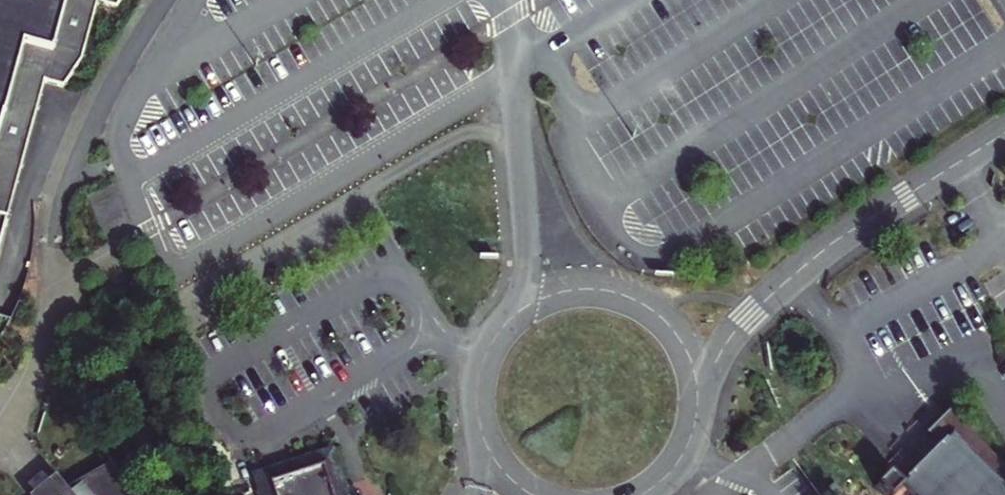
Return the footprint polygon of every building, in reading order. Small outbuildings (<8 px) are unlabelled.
[(30,194),(59,82),(78,87),(134,0),(0,0),(0,299),(30,194)] [(944,420),(950,425),(912,466),(906,460),(896,471),(892,475),(907,489),(911,484),(919,475),(941,494),(1004,494),(1004,436),(964,399),(944,420)] [(338,452),(262,476),(265,487),(268,494),(351,494),(338,452)] [(840,479),(846,487),(858,478),(851,470),(840,479)] [(79,474),(58,483),(48,487),(51,494),(89,494),(79,474)] [(253,479),(257,490),(265,487),(262,476),(253,479)] [(136,480),(115,489),(101,494),(143,494),(136,480)]
